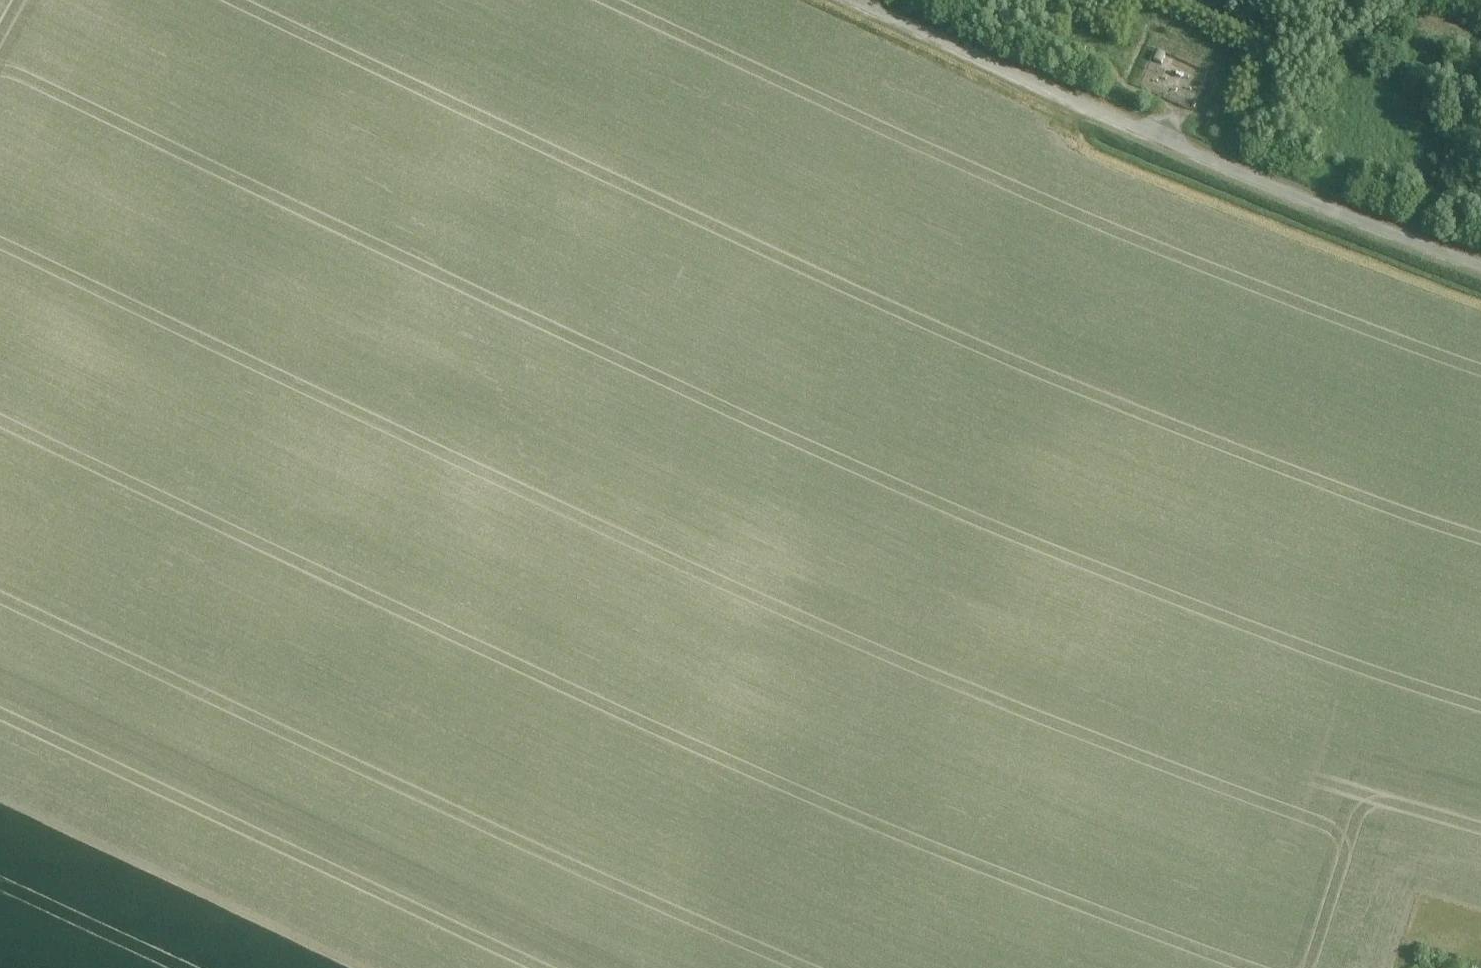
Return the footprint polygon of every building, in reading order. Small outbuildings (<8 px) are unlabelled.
[(1196,85),(1196,69),(1182,69),(1182,64),(1166,64),(1166,92),(1181,92),(1181,85),(1196,85)]
